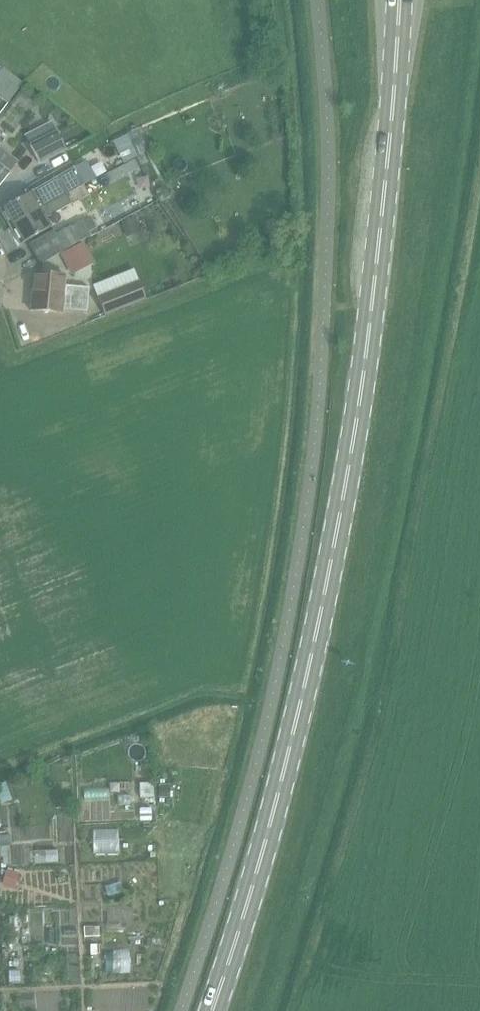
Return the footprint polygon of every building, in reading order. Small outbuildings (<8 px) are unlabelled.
[(8,104),(23,84),(2,68),(0,71),(0,98),(8,104)] [(50,122),(25,136),(41,165),(66,151),(50,122)] [(123,164),(137,158),(128,137),(113,143),(123,164)] [(3,182),(18,163),(0,149),(0,186),(3,182)] [(33,193),(0,210),(8,224),(83,184),(75,168),(57,178),(33,193)] [(83,184),(8,224),(20,245),(52,228),(47,218),(72,204),(67,195),(84,185),(96,179),(95,177),(83,184)] [(165,187),(155,192),(161,203),(170,198),(165,187)] [(64,252),(81,244),(80,242),(98,233),(89,217),(56,235),(55,233),(29,246),(39,264),(65,252),(64,252)] [(66,271),(88,260),(80,245),(59,257),(66,271)] [(62,314),(62,310),(87,312),(89,288),(64,286),(65,276),(34,273),(30,311),(62,314)] [(98,297),(104,314),(145,299),(138,282),(98,297)] [(125,790),(122,757),(73,761),(75,793),(125,790)] [(154,782),(140,783),(141,797),(154,796),(154,782)] [(170,784),(160,784),(160,796),(170,795),(170,784)] [(151,808),(140,809),(141,820),(152,820),(151,808)] [(108,823),(108,832),(131,831),(131,823),(108,823)] [(0,871),(0,883),(12,883),(12,871),(0,871)] [(120,882),(106,887),(108,895),(123,891),(120,882)] [(95,926),(84,926),(84,935),(96,935),(95,926)] [(83,951),(98,950),(97,939),(82,940),(83,951)] [(103,981),(129,980),(128,957),(102,958),(103,981)] [(18,970),(9,970),(9,982),(19,982),(18,970)]
